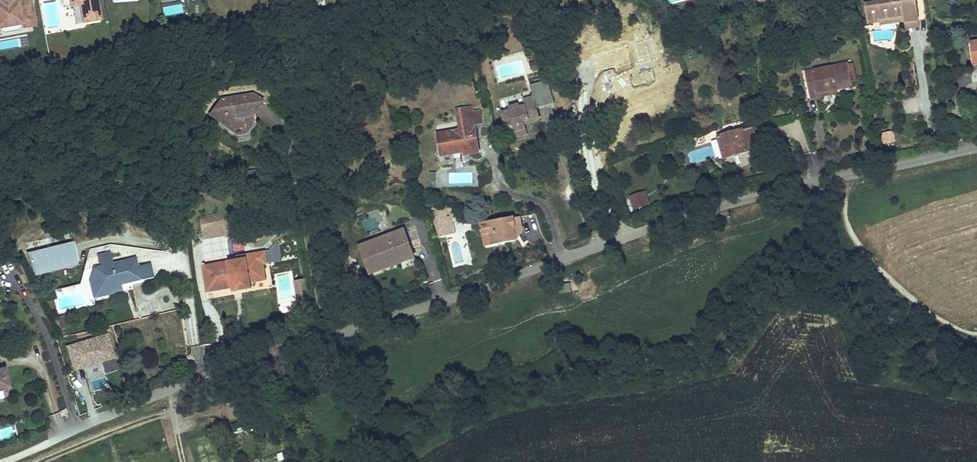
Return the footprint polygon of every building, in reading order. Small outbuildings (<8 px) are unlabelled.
[(13,4),(0,6),(0,28),(19,24),(21,24),(21,25),(25,27),(31,26),(33,23),(29,0),(16,0),(17,3),(13,4)] [(95,0),(59,0),(59,2),(59,4),(61,6),(62,8),(71,6),(78,5),(81,22),(99,19),(95,0)] [(309,9),(325,6),(324,0),(308,0),(309,9)] [(915,0),(878,0),(879,2),(865,4),(868,24),(879,22),(879,19),(903,15),(904,22),(917,21),(915,0)] [(81,22),(78,5),(71,6),(74,24),(81,22)] [(903,15),(879,19),(879,22),(880,26),(904,22),(903,15)] [(917,21),(904,22),(905,30),(918,28),(917,21)] [(19,28),(19,24),(0,28),(0,30),(0,32),(3,33),(18,30),(19,28)] [(539,59),(529,62),(531,70),(541,68),(539,59)] [(847,63),(812,71),(813,78),(807,79),(811,99),(820,97),(819,93),(835,89),(852,86),(847,63)] [(602,81),(609,104),(625,98),(624,95),(639,90),(640,92),(650,89),(643,67),(631,71),(631,69),(613,74),(614,77),(602,81)] [(509,110),(500,113),(506,132),(513,135),(526,131),(524,126),(523,123),(528,121),(529,125),(540,121),(536,108),(555,102),(552,93),(547,79),(529,85),(533,97),(521,100),(523,106),(518,107),(517,104),(507,107),(509,110)] [(253,94),(219,98),(208,117),(221,126),(224,122),(239,132),(242,125),(249,130),(255,122),(252,120),(255,116),(264,102),(253,94)] [(460,131),(437,135),(440,155),(463,151),(469,150),(469,154),(479,153),(475,124),(481,123),(479,111),(472,112),(471,107),(457,109),(460,131)] [(224,122),(221,126),(238,136),(247,135),(249,130),(242,125),(239,132),(224,122)] [(752,126),(741,130),(748,152),(759,148),(752,126)] [(741,130),(717,137),(724,159),(748,152),(741,130)] [(515,140),(527,136),(526,131),(513,135),(515,140)] [(893,131),(886,132),(887,143),(894,142),(893,131)] [(641,194),(628,198),(633,210),(644,206),(641,194)] [(434,211),(441,237),(455,233),(453,225),(451,226),(449,221),(456,219),(452,207),(446,209),(445,205),(431,209),(432,211),(434,211)] [(434,211),(432,211),(439,237),(441,237),(434,211)] [(241,213),(202,220),(206,240),(228,236),(229,238),(245,235),(241,213)] [(506,218),(484,222),(486,233),(494,231),(496,243),(511,240),(517,230),(514,216),(506,218)] [(370,273),(414,257),(410,246),(407,248),(405,244),(409,243),(404,230),(360,246),(370,273)] [(494,231),(486,233),(489,245),(496,243),(494,231)] [(73,243),(28,254),(33,275),(78,264),(73,243)] [(110,253),(98,255),(101,267),(88,270),(94,297),(121,291),(119,285),(159,276),(155,262),(138,266),(136,258),(113,264),(110,253)] [(240,261),(205,267),(210,294),(235,290),(236,294),(255,290),(254,285),(270,282),(267,266),(270,265),(268,253),(248,256),(249,260),(240,261)] [(76,277),(78,284),(87,282),(85,275),(76,277)] [(76,277),(68,279),(70,286),(78,284),(76,277)] [(308,282),(297,283),(302,311),(313,309),(308,282)] [(108,334),(66,345),(73,371),(115,360),(108,334)] [(4,366),(0,367),(0,390),(9,388),(4,366)]
